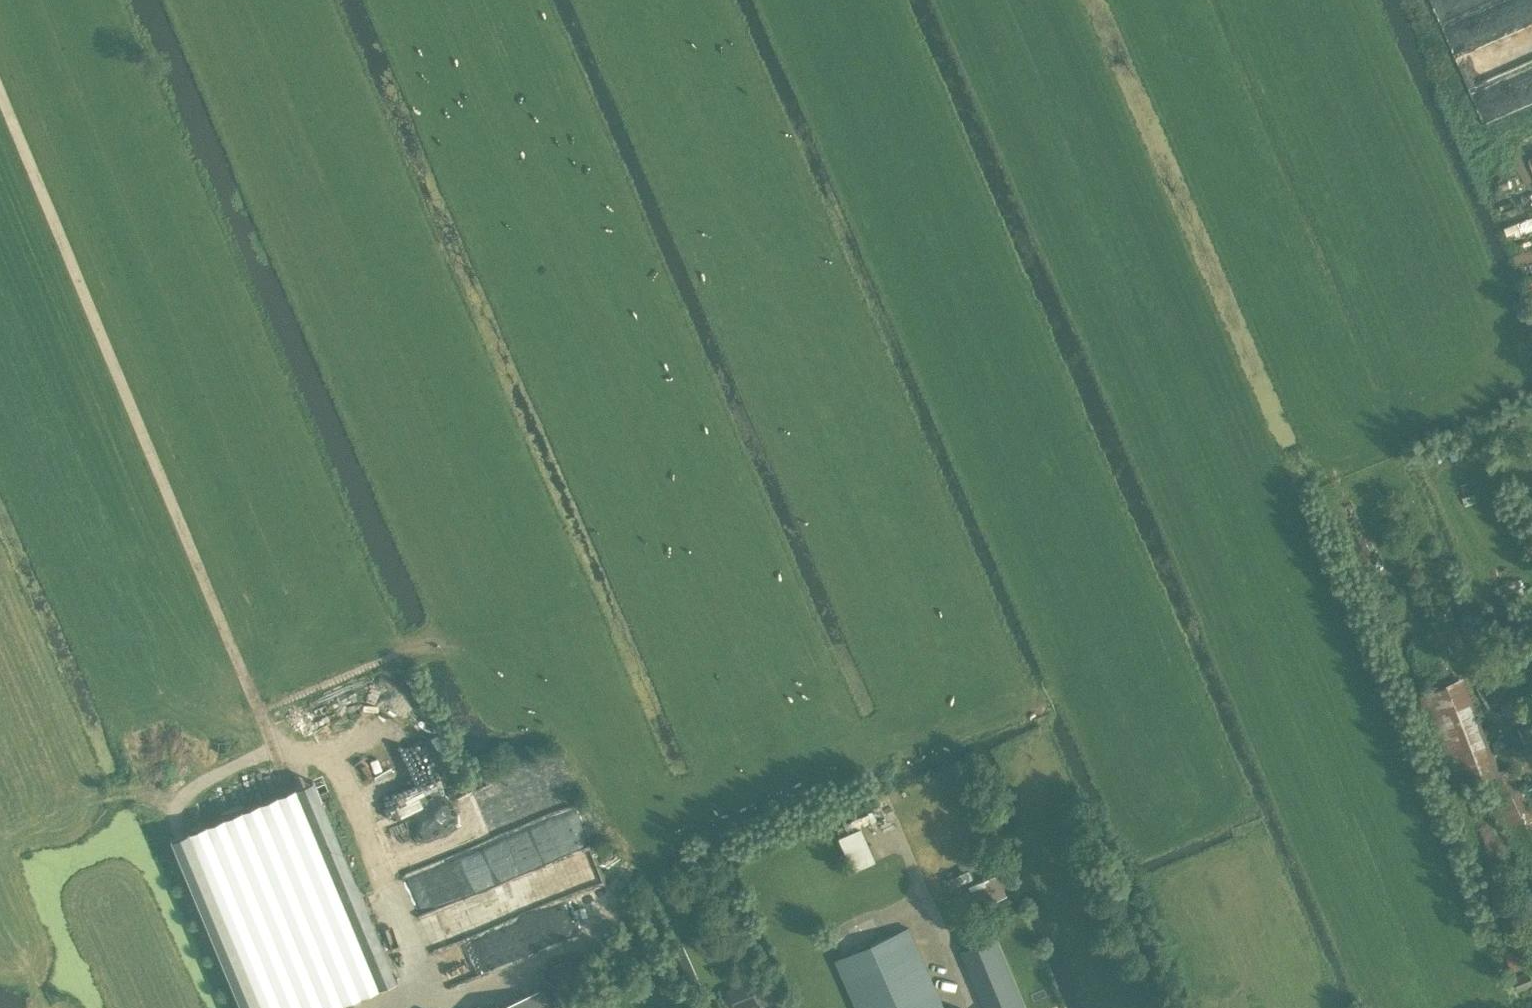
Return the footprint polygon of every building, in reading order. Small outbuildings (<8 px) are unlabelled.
[(1448,683),(1419,694),(1455,787),(1482,777),(1524,868),(1531,865),(1531,805),(1512,763),(1500,769),(1464,675),(1447,681),(1448,683)] [(1520,725),(1528,748),(1531,747),(1531,720),(1520,725)] [(396,979),(330,823),(312,779),(207,823),(170,838),(240,1007),(327,1007),(396,979)] [(908,927),(835,959),(857,1007),(944,1007),(908,927)] [(996,935),(960,950),(984,1007),(1026,1007),(996,935)] [(1504,952),(1511,971),(1514,969),(1522,966),(1515,948),(1504,952)] [(1514,977),(1519,989),(1521,988),(1531,984),(1531,977),(1530,971),(1517,976),(1514,977)] [(750,978),(726,989),(734,1007),(742,1007),(760,1001),(750,978)] [(537,990),(488,1007),(543,1007),(537,990)]
